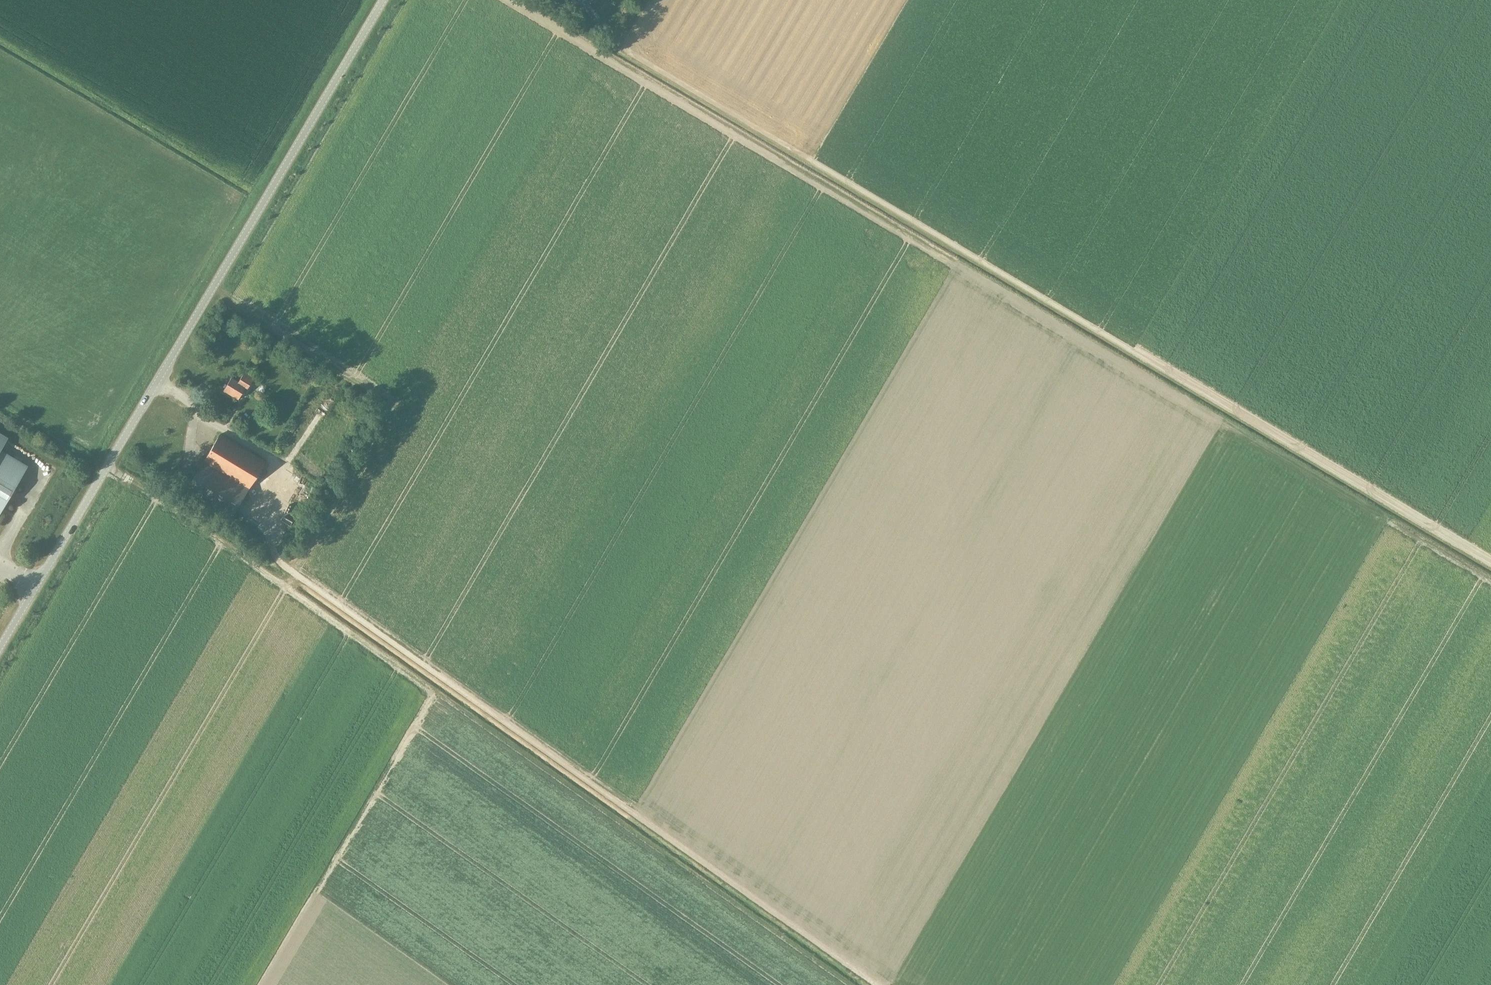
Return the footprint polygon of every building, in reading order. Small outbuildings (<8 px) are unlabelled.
[(244,391),(243,390),(245,387),(247,388),(254,377),(244,371),(238,381),(231,376),(223,389),(222,392),(229,397),(231,394),(238,398),(238,397),(240,398),(241,398),(244,393),(244,391)] [(203,462),(248,489),(265,461),(220,434),(203,462)] [(25,466),(0,452),(0,509),(25,466)] [(229,521),(248,489),(203,462),(183,493),(229,521)]
